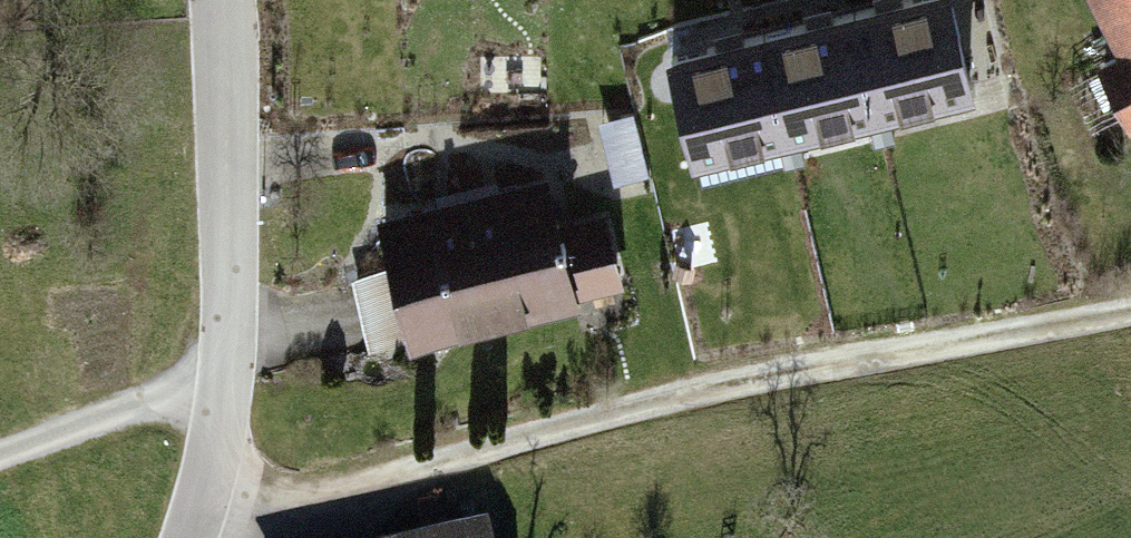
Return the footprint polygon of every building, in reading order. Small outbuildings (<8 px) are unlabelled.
[(854,11),(875,107),(969,85),(949,0),(900,0),(854,11)] [(1118,48),(1102,56),(1130,115),(1130,0),(1095,0),(1118,48)] [(854,11),(763,32),(785,127),(875,107),(854,11)] [(763,32),(669,53),(690,148),(785,127),(763,32)] [(554,175),(463,197),(496,332),(627,301),(607,220),(567,229),(554,175)] [(372,362),(496,332),(463,197),(377,218),(389,269),(352,278),(372,362)] [(431,537),(485,537),(482,526),(431,537)]
